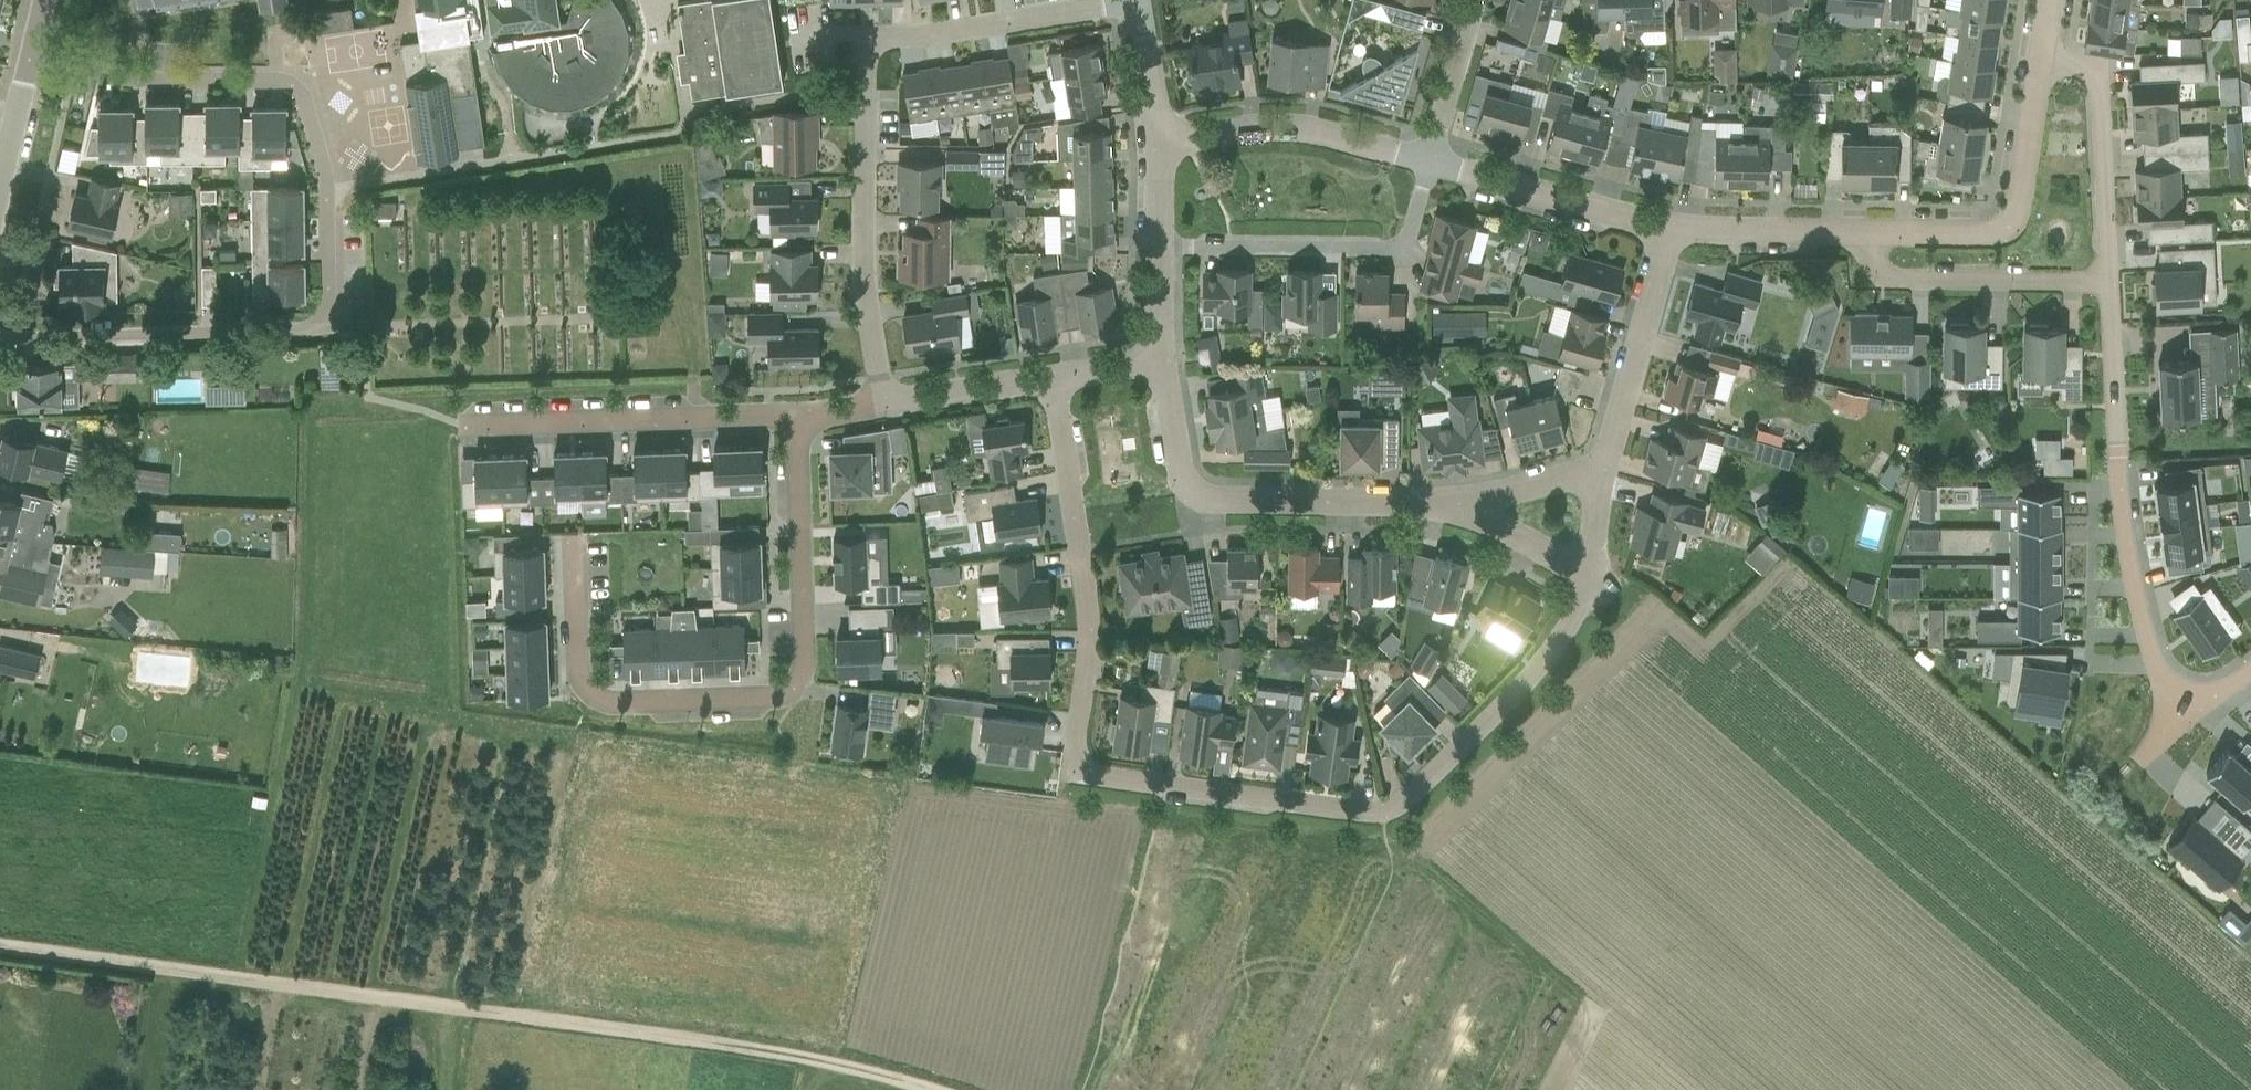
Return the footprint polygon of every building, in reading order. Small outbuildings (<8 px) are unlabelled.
[(157,1),(155,1),(155,3),(157,3),(158,8),(161,8),(160,6),(178,3),(179,5),(181,5),(180,3),(198,0),(199,2),(201,2),(201,0),(156,0),(157,1)] [(422,42),(422,43),(469,36),(464,0),(416,0),(422,42)] [(492,32),(493,32),(495,47),(491,48),(498,70),(511,88),(529,101),(550,108),(573,108),(594,101),(612,88),(625,71),(632,49),(632,27),(626,6),(624,6),(620,0),(599,0),(587,12),(574,3),(575,0),(574,0),(567,21),(559,22),(556,0),(487,0),(492,32)] [(680,73),(681,81),(690,80),(692,97),(784,84),(783,79),(782,79),(779,59),(779,57),(778,58),(775,37),(776,37),(776,36),(775,36),(772,15),(773,15),(773,14),(772,14),(770,0),(693,0),(678,2),(686,59),(678,60),(680,73)] [(1246,6),(1245,0),(1227,0),(1229,9),(1246,6)] [(1267,13),(1272,14),(1277,12),(1280,8),(1279,3),(1277,0),(1266,0),(1264,4),(1264,9),(1267,13)] [(1422,29),(1426,14),(1377,0),(1352,0),(1346,22),(1381,2),(1391,21),(1422,29)] [(1510,5),(1548,16),(1551,3),(1563,7),(1565,0),(1511,0),(1510,5)] [(1624,0),(1584,0),(1585,31),(1607,30),(1611,12),(1624,12),(1624,0)] [(1643,29),(1665,29),(1664,0),(1624,0),(1624,12),(1625,29),(1629,35),(1639,34),(1643,29)] [(1735,28),(1735,0),(1678,0),(1678,11),(1680,11),(1680,20),(1717,20),(1717,28),(1735,28)] [(1833,8),(1831,22),(1873,26),(1874,11),(1880,12),(1881,0),(1826,0),(1826,7),(1833,8)] [(1891,13),(1910,14),(1911,0),(1892,0),(1891,13)] [(2005,0),(1961,0),(1960,10),(2003,16),(2005,0)] [(2138,27),(2141,4),(2130,2),(2117,0),(2092,0),(2089,19),(2138,27)] [(1915,22),(1927,24),(1930,5),(1917,3),(1915,22)] [(1526,46),(1538,50),(1545,52),(1548,40),(1542,38),(1548,16),(1510,5),(1503,28),(1530,35),(1526,46)] [(354,27),(351,7),(295,16),(300,36),(317,33),(318,33),(336,30),(337,30),(354,27)] [(1946,34),(1999,42),(2003,16),(1960,10),(1959,14),(1961,15),(1959,26),(1947,24),(1946,34)] [(2186,27),(2199,27),(2199,14),(2186,14),(2186,27)] [(74,17),(71,29),(87,32),(90,20),(74,17)] [(1237,62),(1253,60),(1246,19),(1229,22),(1231,33),(1221,35),(1222,42),(1188,47),(1191,67),(1189,67),(1187,71),(1188,80),(1191,82),(1194,82),(1194,85),(1221,80),(1222,88),(1241,85),(1237,62)] [(2134,53),(2137,28),(2138,27),(2089,19),(2088,19),(2084,45),(2121,51),(2134,53)] [(1951,60),(1951,61),(1995,67),(1999,42),(1946,34),(1941,58),(1951,60)] [(2201,54),(2200,36),(2180,35),(2180,53),(2201,54)] [(422,43),(422,42),(414,44),(413,41),(401,43),(407,87),(410,87),(411,96),(409,96),(418,160),(441,156),(440,150),(485,143),(469,36),(422,43)] [(1908,51),(1918,53),(1920,38),(1911,36),(1908,51)] [(1273,39),(1269,80),(1306,84),(1307,79),(1321,80),(1321,85),(1324,86),(1326,58),(1309,56),(1310,43),(1273,39)] [(1793,76),(1798,45),(1772,41),(1767,72),(1793,76)] [(1066,75),(1104,70),(1100,44),(1049,52),(1053,77),(1066,75)] [(1535,61),(1538,50),(1526,46),(1523,58),(1535,61)] [(1404,96),(1417,47),(1384,66),(1379,58),(1375,55),(1369,55),(1364,58),(1362,63),(1362,68),(1367,76),(1341,91),(1389,104),(1404,96)] [(1737,81),(1736,47),(1714,48),(1714,81),(1737,81)] [(1540,53),(1537,64),(1551,68),(1554,57),(1540,53)] [(983,62),(990,109),(1017,105),(1009,58),(983,62)] [(1991,93),(1995,67),(1951,61),(1948,75),(1945,74),(1939,78),(1936,93),(1941,100),(1949,101),(1976,106),(1978,91),(1991,93)] [(2128,102),(2132,102),(2132,109),(2175,107),(2174,80),(2205,79),(2204,61),(2140,64),(2140,81),(2131,82),(2131,89),(2128,89),(2128,102)] [(990,109),(983,62),(956,66),(964,113),(990,109)] [(1027,65),(1012,67),(1012,69),(1014,84),(1029,82),(1027,67),(1027,65)] [(964,113),(956,66),(930,70),(937,118),(964,113)] [(937,118),(930,70),(903,74),(910,122),(913,135),(939,130),(937,118)] [(1069,100),(1107,95),(1104,70),(1066,75),(1069,100)] [(1618,87),(1635,92),(1638,79),(1621,74),(1618,87)] [(1498,135),(1509,97),(1513,85),(1490,78),(1476,129),(1498,135)] [(1833,92),(1833,82),(1808,81),(1808,100),(1833,101),(1833,92)] [(1017,100),(1032,97),(1030,82),(1014,85),(1017,100)] [(1670,95),(1673,83),(1665,84),(1662,93),(1670,95)] [(1751,95),(1762,98),(1765,87),(1754,84),(1751,95)] [(1573,156),(1586,109),(1571,105),(1574,95),(1549,88),(1543,106),(1541,113),(1556,117),(1547,149),(1573,156)] [(1723,104),(1725,91),(1710,89),(1709,103),(1723,104)] [(1608,132),(1622,136),(1629,111),(1606,104),(1608,98),(1591,93),(1586,109),(1573,156),(1599,164),(1608,132)] [(1541,113),(1543,106),(1509,97),(1498,135),(1521,141),(1528,115),(1540,118),(1541,113)] [(1826,102),(1808,101),(1808,119),(1825,120),(1826,102)] [(1974,120),(1976,106),(1949,101),(1946,117),(1943,117),(1939,142),(1989,149),(1989,130),(1985,129),(1986,122),(1974,120)] [(146,103),(146,117),(147,117),(147,149),(148,149),(161,148),(161,163),(194,163),(193,112),(180,112),(180,103),(146,103)] [(226,148),(239,148),(240,148),(240,117),(240,103),(207,103),(207,112),(193,112),(194,163),(226,163),(226,148)] [(253,116),(240,117),(240,148),(239,148),(239,188),(252,188),(253,188),(253,167),(272,167),(272,153),(287,153),(287,107),(253,108),(253,116)] [(1653,177),(1663,129),(1651,127),(1652,117),(1648,111),(1631,107),(1629,111),(1622,136),(1621,141),(1634,143),(1629,167),(1638,169),(1637,173),(1653,177)] [(2175,107),(2132,109),(2134,137),(2143,137),(2144,153),(2208,150),(2207,134),(2177,136),(2175,107)] [(148,162),(148,149),(147,149),(147,117),(146,117),(133,117),(133,108),(99,109),(100,126),(92,126),(86,154),(110,154),(111,162),(148,162)] [(776,166),(815,165),(815,146),(809,146),(809,132),(814,132),(814,133),(815,133),(815,132),(818,131),(818,113),(775,113),(775,114),(758,116),(762,142),(775,141),(776,166)] [(1697,154),(1701,128),(1702,117),(1691,114),(1687,134),(1663,129),(1653,177),(1669,180),(1670,176),(1679,178),(1684,152),(1697,154)] [(1111,157),(1111,156),(1110,130),(1109,131),(1109,115),(1104,115),(1058,122),(1059,159),(1074,158),(1111,157)] [(900,120),(900,132),(910,132),(910,120),(900,120)] [(1742,186),(1769,187),(1769,150),(1785,151),(1785,125),(1743,124),(1743,137),(1742,186)] [(1013,160),(1031,159),(1031,139),(1037,138),(1037,126),(1025,128),(1018,142),(1013,152),(1013,160)] [(994,143),(992,128),(978,129),(980,144),(994,143)] [(1714,185),(1742,186),(1743,137),(1716,136),(1716,129),(1701,128),(1697,154),(1715,158),(1714,185)] [(287,137),(287,147),(301,147),(295,129),(287,129),(287,137)] [(1849,188),(1868,191),(1869,141),(1856,140),(1848,130),(1833,130),(1828,155),(1842,156),(1842,165),(1841,165),(1841,171),(1842,171),(1842,184),(1849,184),(1849,188)] [(949,133),(940,134),(941,144),(950,143),(949,133)] [(2227,137),(2228,149),(2244,148),(2242,136),(2227,137)] [(1910,172),(1910,150),(1910,143),(1895,143),(1895,141),(1894,141),(1882,141),(1869,141),(1868,191),(1888,188),(1888,184),(1895,184),(1895,172),(1910,172)] [(1935,183),(1963,187),(1966,172),(1978,175),(1979,168),(1983,168),(1989,149),(1939,142),(1936,157),(1927,156),(1923,176),(1936,179),(1935,183)] [(73,170),(78,149),(60,145),(55,165),(73,170)] [(2244,148),(2228,149),(2229,163),(2244,162),(2244,148)] [(978,166),(979,150),(947,150),(947,166),(978,166)] [(1005,151),(997,151),(979,150),(978,166),(978,171),(1005,171),(1005,151)] [(2208,150),(2144,153),(2145,169),(2135,170),(2137,198),(2180,196),(2178,170),(2209,168),(2208,150)] [(698,180),(708,177),(708,179),(726,173),(720,155),(716,157),(703,161),(697,163),(698,180)] [(1074,158),(1075,186),(1112,184),(1111,157),(1074,158)] [(941,163),(899,163),(899,181),(902,181),(902,207),(937,207),(938,188),(941,188),(941,163)] [(1013,186),(1027,186),(1026,170),(1012,170),(1013,186)] [(162,190),(161,176),(148,176),(148,190),(162,190)] [(120,202),(117,201),(121,184),(92,178),(88,195),(77,192),(69,227),(90,232),(89,236),(107,240),(108,236),(112,237),(120,202)] [(702,181),(701,196),(722,197),(723,181),(702,181)] [(794,229),(817,229),(816,198),(788,198),(788,184),(755,184),(755,209),(771,209),(772,233),(794,232),(794,229)] [(1061,213),(1061,214),(1113,212),(1112,184),(1075,186),(1076,213),(1061,213)] [(303,219),(303,199),(300,199),(300,187),(253,188),(252,188),(252,219),(303,219)] [(201,201),(217,201),(217,188),(201,188),(201,201)] [(180,192),(180,213),(191,213),(191,192),(180,192)] [(2180,196),(2137,198),(2137,205),(2133,205),(2134,219),(2138,218),(2138,226),(2148,225),(2149,242),(2212,238),(2211,222),(2181,224),(2180,196)] [(1004,200),(1005,215),(1025,214),(1024,203),(1018,203),(1015,199),(1004,200)] [(397,217),(396,201),(374,201),(374,217),(397,217)] [(1002,202),(995,202),(990,207),(990,215),(1002,214),(1002,202)] [(1093,239),(1114,238),(1113,212),(1061,214),(1061,236),(1060,236),(1060,252),(1062,253),(1088,253),(1094,253),(1093,239)] [(1004,228),(1017,228),(1016,215),(1004,216),(1004,228)] [(1428,289),(1458,297),(1458,295),(1472,299),(1477,282),(1478,282),(1483,266),(1465,261),(1475,225),(1438,215),(1427,253),(1431,254),(1426,271),(1433,273),(1428,289)] [(959,216),(949,216),(919,216),(919,232),(905,232),(905,257),(899,257),(899,277),(940,278),(941,259),(948,259),(949,232),(959,232),(959,216)] [(300,238),(304,238),(303,219),(252,219),(253,258),(284,257),(284,251),(300,250),(300,238)] [(217,234),(217,221),(203,221),(203,234),(217,234)] [(1516,225),(1514,233),(1528,237),(1530,228),(1516,225)] [(1534,230),(1530,246),(1545,250),(1549,235),(1534,230)] [(708,234),(708,243),(720,243),(720,234),(708,234)] [(73,265),(68,266),(60,266),(60,270),(56,270),(56,285),(60,285),(60,290),(69,290),(69,310),(105,309),(105,301),(118,300),(117,252),(72,241),(73,265)] [(2155,283),(2151,283),(2152,302),(2156,302),(2156,306),(2201,304),(2200,285),(2216,284),(2214,246),(2185,247),(2186,267),(2154,269),(2155,283)] [(709,250),(709,272),(725,272),(726,251),(709,250)] [(771,299),(818,298),(817,264),(811,265),(810,250),(771,251),(772,265),(771,265),(771,299)] [(1561,286),(1614,301),(1624,267),(1602,261),(1601,262),(1594,260),(1594,259),(1571,252),(1561,286)] [(1062,268),(1088,268),(1088,253),(1062,253),(1062,268)] [(1057,266),(1054,254),(1041,258),(1044,269),(1057,266)] [(301,284),(304,284),(304,264),(284,264),(284,257),(253,258),(253,297),(301,296),(301,284)] [(203,305),(217,305),(216,266),(202,266),(203,305)] [(1060,272),(1069,328),(1071,328),(1071,327),(1082,325),(1082,326),(1083,326),(1083,328),(1114,323),(1111,306),(1113,306),(1111,287),(1087,291),(1086,286),(1089,283),(1086,268),(1060,272)] [(1204,276),(1204,309),(1219,309),(1219,310),(1250,310),(1251,271),(1219,270),(1219,277),(1204,276)] [(1310,314),(1309,326),(1309,328),(1336,328),(1336,294),(1320,294),(1321,271),(1289,271),(1288,293),(1285,293),(1284,313),(1310,314)] [(1519,288),(1545,295),(1549,278),(1523,271),(1519,288)] [(1756,301),(1762,281),(1728,271),(1722,290),(1721,290),(1720,292),(1713,290),(1714,288),(1696,282),(1686,316),(1699,320),(1695,334),(1720,341),(1724,327),(1734,330),(1743,297),(1756,301)] [(1019,321),(1022,320),(1025,337),(1055,332),(1055,330),(1056,330),(1056,329),(1067,327),(1067,328),(1069,328),(1060,272),(1033,276),(1035,291),(1039,293),(1040,299),(1016,302),(1019,321)] [(1403,326),(1404,293),(1387,293),(1388,272),(1356,272),(1356,309),(1372,309),(1372,325),(1403,326)] [(1826,285),(1809,293),(1810,294),(1816,306),(1833,298),(1826,285)] [(934,351),(960,347),(955,315),(968,313),(965,293),(933,298),(935,311),(904,316),(910,352),(934,348),(934,351)] [(1264,329),(1282,330),(1283,302),(1265,302),(1264,329)] [(725,303),(708,303),(709,312),(710,312),(725,312),(725,303)] [(1544,329),(1538,349),(1596,365),(1605,333),(1603,333),(1607,318),(1572,309),(1565,335),(1544,329)] [(1439,312),(1433,312),(1433,334),(1434,340),(1435,340),(1453,339),(1453,336),(1468,336),(1467,311),(1439,312)] [(710,312),(710,331),(718,331),(726,324),(726,312),(725,312),(710,312)] [(770,365),(771,365),(819,364),(818,328),(783,329),(782,312),(749,313),(750,341),(769,341),(770,365)] [(1851,316),(1850,338),(1850,357),(1907,358),(1907,392),(1928,392),(1929,358),(1911,358),(1911,316),(1874,316),(1874,312),(1855,312),(1855,316),(1851,316)] [(2002,387),(2003,358),(1983,358),(1983,326),(1969,326),(1969,323),(1950,322),(1950,326),(1945,326),(1945,370),(1944,386),(2002,387)] [(2081,399),(2082,359),(2062,359),(2063,327),(2048,327),(2048,324),(2029,323),(2029,327),(2025,327),(2024,371),(2043,372),(2043,387),(2060,388),(2060,398),(2081,399)] [(2159,362),(2161,417),(2199,415),(2197,375),(2211,374),(2211,380),(2238,379),(2236,329),(2209,330),(2210,362),(2197,362),(2197,360),(2159,362)] [(1197,338),(1199,348),(1208,346),(1211,362),(1212,370),(1221,368),(1216,335),(1207,337),(1207,336),(1197,338)] [(1200,363),(1211,362),(1208,346),(1199,348),(1197,348),(1200,363)] [(1753,364),(1740,360),(1741,358),(1711,349),(1707,365),(1736,373),(1737,372),(1750,375),(1753,364)] [(104,355),(105,372),(105,380),(136,379),(135,354),(104,355)] [(1429,357),(1411,367),(1420,381),(1437,371),(1429,357)] [(80,379),(88,379),(88,362),(19,364),(19,378),(22,378),(22,387),(20,387),(20,391),(16,393),(16,403),(20,404),(20,407),(62,406),(62,405),(80,405),(80,379)] [(1718,373),(1678,362),(1674,377),(1670,376),(1664,395),(1698,405),(1702,392),(1712,395),(1718,373)] [(1531,400),(1542,446),(1558,442),(1557,438),(1566,436),(1558,406),(1565,405),(1570,387),(1580,390),(1586,371),(1560,363),(1554,382),(1557,383),(1554,394),(1531,400)] [(1380,370),(1379,393),(1384,394),(1405,394),(1405,371),(1384,370),(1380,370)] [(1208,419),(1264,410),(1262,396),(1264,396),(1260,371),(1231,375),(1233,388),(1209,392),(1211,403),(1206,404),(1208,419)] [(246,383),(225,383),(226,404),(246,403),(246,383)] [(1319,386),(1306,388),(1308,401),(1321,400),(1319,386)] [(1868,395),(1837,388),(1833,405),(1864,411),(1868,395)] [(1515,393),(1503,396),(1493,398),(1501,426),(1511,424),(1517,448),(1526,446),(1527,450),(1542,446),(1531,400),(1518,404),(1515,393)] [(1425,467),(1462,463),(1482,460),(1477,421),(1475,421),(1472,395),(1451,398),(1452,408),(1421,412),(1423,427),(1420,427),(1425,467)] [(1342,423),(1342,443),(1336,445),(1341,459),(1341,466),(1379,466),(1379,439),(1398,440),(1399,419),(1359,419),(1359,408),(1338,408),(1338,423),(1342,423)] [(1244,465),(1290,465),(1290,449),(1287,449),(1284,426),(1267,429),(1264,410),(1208,419),(1211,435),(1216,434),(1217,445),(1245,440),(1246,449),(1245,449),(1244,465)] [(992,476),(1023,471),(1019,449),(1029,447),(1024,420),(1011,422),(1007,417),(998,419),(996,424),(968,428),(972,456),(988,454),(992,476)] [(1724,440),(1727,430),(1705,423),(1702,434),(1724,440)] [(884,464),(884,450),(892,448),(889,427),(844,434),(844,450),(831,450),(832,490),(872,489),(871,465),(884,464)] [(1650,460),(1647,469),(1681,478),(1680,483),(1705,490),(1711,468),(1697,464),(1705,437),(1671,427),(1666,442),(1652,438),(1646,459),(1650,460)] [(1784,460),(1787,433),(1755,430),(1752,457),(1784,460)] [(27,439),(5,434),(3,444),(0,443),(0,465),(27,471),(28,471),(62,479),(69,450),(35,442),(35,441),(27,439)] [(1311,445),(1307,459),(1317,462),(1322,448),(1311,445)] [(762,477),(761,446),(715,447),(716,467),(701,468),(702,495),(731,493),(731,478),(762,477)] [(660,449),(662,499),(701,497),(700,471),(687,471),(686,448),(660,449)] [(622,500),(662,499),(660,449),(634,450),(635,473),(621,474),(622,500)] [(606,451),(580,452),(582,493),(581,493),(581,502),(622,500),(621,474),(607,474),(606,451)] [(557,494),(581,493),(582,493),(580,452),(554,453),(555,476),(541,476),(542,503),(558,503),(557,494)] [(527,454),(501,455),(503,505),(542,503),(541,476),(528,477),(527,454)] [(463,506),(503,505),(501,455),(475,456),(476,479),(462,479),(463,506)] [(2059,455),(2044,455),(2044,456),(2044,473),(2073,474),(2073,456),(2059,456),(2059,455)] [(937,491),(936,489),(950,487),(946,463),(932,466),(934,478),(914,482),(916,494),(937,491)] [(171,470),(131,465),(129,486),(168,491),(171,470)] [(2153,485),(2157,510),(2204,503),(2199,465),(2162,470),(2164,483),(2153,485)] [(998,539),(1013,536),(1014,540),(1026,538),(1025,535),(1042,532),(1036,497),(1016,500),(1014,485),(964,493),(968,519),(994,515),(998,539)] [(2009,527),(2009,528),(2061,528),(2061,527),(2058,527),(2058,492),(2019,492),(2019,485),(1977,485),(1977,505),(2018,505),(2018,527),(2009,527)] [(1935,487),(1919,487),(1919,503),(1935,503),(1935,487)] [(940,507),(953,505),(950,489),(937,492),(940,507)] [(54,542),(55,535),(53,523),(48,522),(54,498),(22,491),(19,504),(0,499),(0,531),(43,542),(54,542)] [(1688,503),(1654,493),(1649,510),(1641,508),(1631,544),(1666,553),(1674,525),(1698,532),(1705,509),(1687,504),(1688,503)] [(1767,523),(1781,517),(1773,499),(1755,507),(1763,525),(1767,523)] [(2207,526),(2204,503),(2157,510),(2160,533),(2207,526)] [(2239,523),(2250,522),(2250,514),(2250,511),(2238,513),(2239,523)] [(718,515),(702,515),(703,527),(710,527),(718,527),(718,515)] [(2250,537),(2250,522),(2239,523),(2235,524),(2237,539),(2250,537)] [(710,527),(712,567),(761,565),(761,539),(738,540),(737,526),(718,527),(710,527)] [(2207,526),(2160,533),(2164,558),(2166,558),(2168,572),(2203,567),(2203,565),(2201,552),(2210,551),(2211,551),(2207,526)] [(1924,548),(1924,528),(1909,527),(1909,548),(1924,548)] [(2061,528),(2009,528),(2009,562),(2061,562),(2061,528)] [(287,557),(288,529),(272,529),(271,557),(287,557)] [(43,586),(48,562),(42,561),(48,557),(51,544),(53,544),(54,542),(43,542),(0,531),(0,563),(4,564),(0,580),(0,593),(39,602),(43,586)] [(145,548),(155,549),(180,550),(181,533),(147,531),(145,548)] [(1766,532),(1756,544),(1775,560),(1785,548),(1766,532)] [(495,576),(504,575),(504,574),(545,573),(544,547),(521,548),(520,534),(494,535),(495,576)] [(464,537),(464,551),(476,551),(480,547),(479,536),(464,537)] [(834,566),(835,566),(836,586),(862,585),(862,602),(901,601),(900,582),(881,582),(880,557),(867,552),(866,536),(834,537),(835,555),(833,555),(833,557),(835,557),(835,565),(834,565),(834,566)] [(1396,589),(1396,549),(1392,549),(1390,546),(1380,546),(1378,548),(1373,548),(1368,553),(1364,553),(1364,558),(1348,558),(1348,599),(1372,599),(1372,588),(1396,589)] [(155,550),(147,550),(103,547),(101,572),(153,576),(155,550)] [(1338,589),(1339,557),(1318,557),(1318,548),(1290,547),(1290,590),(1318,590),(1318,589),(1338,589)] [(1258,548),(1227,548),(1227,584),(1212,584),(1214,597),(1236,597),(1240,596),(1244,592),(1245,588),(1258,588),(1258,548)] [(2212,561),(2210,551),(2201,552),(2203,565),(2209,564),(2212,561)] [(1183,554),(1157,558),(1120,563),(1121,569),(1119,572),(1120,581),(1123,584),(1128,612),(1182,603),(1185,624),(1211,620),(1205,584),(1188,587),(1183,554)] [(1458,608),(1469,565),(1436,556),(1429,580),(1411,575),(1407,604),(1434,611),(1436,602),(1458,608)] [(1031,558),(1009,560),(999,561),(1000,580),(997,581),(999,598),(979,600),(981,626),(1005,624),(1004,620),(1028,617),(1028,620),(1044,618),(1044,614),(1051,613),(1048,578),(1033,579),(1031,558)] [(2061,597),(2061,562),(2009,562),(2009,597),(2061,597)] [(958,563),(936,566),(938,583),(960,580),(958,563)] [(762,591),(761,565),(712,567),(713,607),(740,606),(739,592),(762,591)] [(546,599),(545,573),(504,574),(504,575),(505,600),(546,599)] [(476,591),(493,591),(493,574),(476,574),(476,591)] [(1903,596),(1903,576),(1888,576),(1888,596),(1903,596)] [(1874,590),(1850,584),(1846,597),(1870,604),(1874,590)] [(2196,598),(2170,617),(2199,659),(2228,639),(2212,617),(2222,610),(2206,588),(2194,596),(2196,598)] [(2061,597),(2009,597),(2018,597),(2018,619),(1977,619),(1977,639),(2019,639),(2019,632),(2058,632),(2058,597),(2061,597)] [(484,601),(465,602),(466,615),(485,615),(484,601)] [(857,635),(837,636),(839,671),(882,669),(880,634),(880,624),(888,623),(888,606),(849,607),(850,625),(856,625),(857,635)] [(694,607),(683,608),(686,675),(715,673),(714,626),(697,627),(694,607)] [(671,628),(654,628),(656,676),(686,675),(683,608),(672,608),(671,628)] [(138,624),(130,615),(118,627),(127,636),(138,624)] [(507,647),(547,645),(546,619),(506,621),(507,647)] [(1338,643),(1339,621),(1324,620),(1323,643),(1325,643),(1338,643)] [(486,623),(474,623),(474,636),(487,635),(486,623)] [(744,625),(714,626),(715,673),(746,672),(745,649),(760,648),(760,639),(745,639),(744,625)] [(1238,627),(1220,629),(1222,641),(1239,638),(1238,627)] [(1928,627),(1928,643),(1942,643),(1942,627),(1928,627)] [(654,628),(624,629),(624,644),(609,644),(610,654),(625,653),(625,677),(656,676),(654,628)] [(957,644),(975,644),(974,631),(957,631),(957,644)] [(1277,635),(1277,641),(1282,646),(1288,646),(1293,642),(1293,635),(1288,631),(1282,631),(1277,635)] [(1352,651),(1360,642),(1350,633),(1342,642),(1352,651)] [(1029,683),(1050,683),(1050,663),(1046,663),(1046,651),(1028,652),(1028,637),(997,637),(997,667),(1012,667),(1012,683),(1014,683),(1014,688),(1029,688),(1029,683)] [(1433,675),(1444,648),(1421,640),(1411,667),(1433,675)] [(0,643),(0,666),(36,675),(41,653),(0,643)] [(1242,665),(1244,645),(1220,643),(1218,664),(1242,665)] [(507,647),(508,672),(548,671),(547,645),(507,647)] [(473,649),(473,658),(488,658),(488,649),(473,649)] [(1271,668),(1288,670),(1306,672),(1308,653),(1290,651),(1273,649),(1272,656),(1271,668)] [(1171,720),(1176,687),(1174,687),(1176,669),(1178,652),(1163,650),(1160,666),(1157,684),(1149,683),(1147,699),(1121,695),(1117,722),(1112,722),(1110,738),(1115,738),(1114,745),(1149,749),(1153,718),(1171,720)] [(2043,709),(2042,713),(2060,716),(2065,687),(2063,687),(2066,668),(2064,668),(2067,651),(2013,651),(2005,703),(2043,709)] [(1346,655),(1311,652),(1310,670),(1344,673),(1346,655)] [(1357,665),(1357,671),(1361,675),(1367,675),(1374,668),(1374,663),(1370,658),(1364,659),(1357,665)] [(1389,668),(1397,677),(1406,669),(1397,660),(1389,668)] [(548,671),(508,672),(509,698),(549,697),(548,671)] [(1442,673),(1427,687),(1453,713),(1468,699),(1442,673)] [(1433,725),(1444,714),(1410,678),(1387,700),(1398,711),(1383,725),(1395,737),(1392,740),(1390,744),(1392,748),(1395,751),(1398,752),(1402,751),(1405,748),(1408,751),(1434,726),(1433,725)] [(1305,692),(1288,690),(1255,685),(1252,702),(1244,762),(1279,767),(1283,742),(1298,745),(1305,692)] [(471,698),(484,698),(484,686),(471,686),(471,698)] [(869,703),(895,707),(897,693),(871,690),(869,703)] [(997,702),(973,699),(928,694),(925,721),(942,723),(944,709),(971,712),(982,714),(980,731),(989,732),(986,759),(1029,765),(1033,738),(1042,739),(1045,722),(995,715),(997,702)] [(1233,746),(1237,715),(1221,713),(1222,709),(1187,704),(1180,753),(1215,758),(1217,744),(1233,746)] [(832,748),(863,753),(869,709),(838,705),(832,748)] [(1315,731),(1309,730),(1306,755),(1313,756),(1311,771),(1346,776),(1348,760),(1356,761),(1359,738),(1353,738),(1356,718),(1345,716),(1345,713),(1328,710),(1328,714),(1317,712),(1315,731)] [(2206,773),(2243,805),(2250,796),(2250,762),(2248,766),(2235,754),(2228,748),(2206,773)] [(2168,846),(2192,866),(2191,867),(2192,868),(2193,867),(2196,870),(2195,871),(2196,871),(2197,870),(2201,874),(2200,875),(2201,876),(2202,875),(2205,878),(2204,879),(2205,880),(2206,879),(2219,890),(2220,888),(2218,887),(2224,880),(2225,881),(2226,880),(2225,879),(2236,867),(2237,868),(2238,867),(2237,866),(2242,859),(2244,861),(2245,859),(2243,857),(2250,847),(2250,829),(2233,814),(2215,834),(2197,818),(2194,816),(2193,817),(2195,819),(2171,846),(2169,844),(2168,846)] [(2246,923),(2235,936),(2245,945),(2250,938),(2250,917),(2246,923)]
